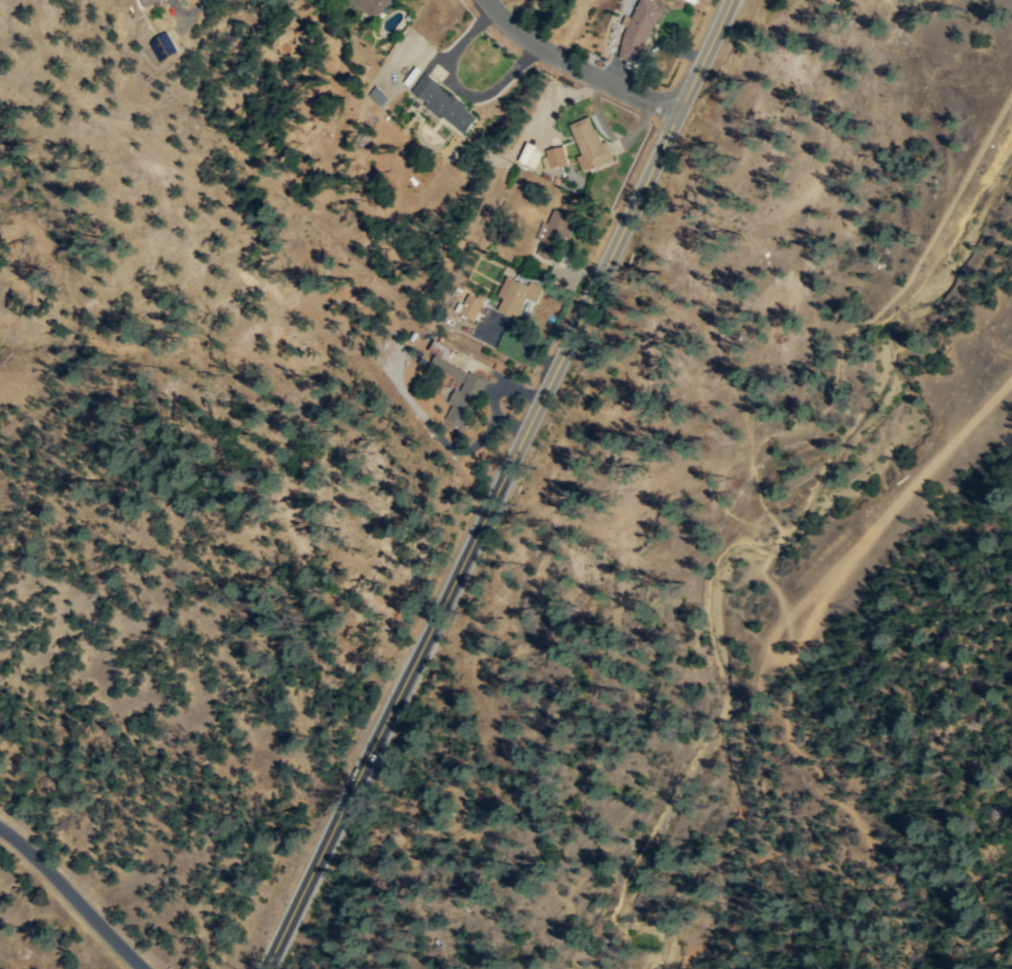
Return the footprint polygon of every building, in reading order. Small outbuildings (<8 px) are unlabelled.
[(145,9),(166,0),(141,0),(145,9)] [(390,0),(347,0),(377,20),(390,0)] [(621,57),(645,63),(660,0),(634,0),(621,57)] [(147,41),(159,60),(177,49),(166,29),(147,41)] [(409,92),(465,134),(480,114),(424,73),(409,92)] [(387,96),(374,85),(367,94),(381,104),(387,96)] [(568,124),(585,170),(611,161),(594,115),(568,124)] [(568,163),(562,146),(544,152),(550,169),(568,163)] [(526,164),(533,168),(541,151),(534,148),(526,164)] [(543,221),(536,239),(541,241),(536,254),(557,262),(575,215),(554,207),(548,223),(543,221)] [(542,288),(508,274),(494,310),(517,319),(521,308),(532,313),(542,288)] [(485,299),(468,290),(458,312),(475,320),(485,299)] [(469,335),(474,323),(455,315),(450,327),(469,335)] [(429,365),(464,381),(460,390),(457,389),(443,418),(464,429),(488,379),(447,360),(453,348),(434,339),(429,349),(435,352),(429,365)]
